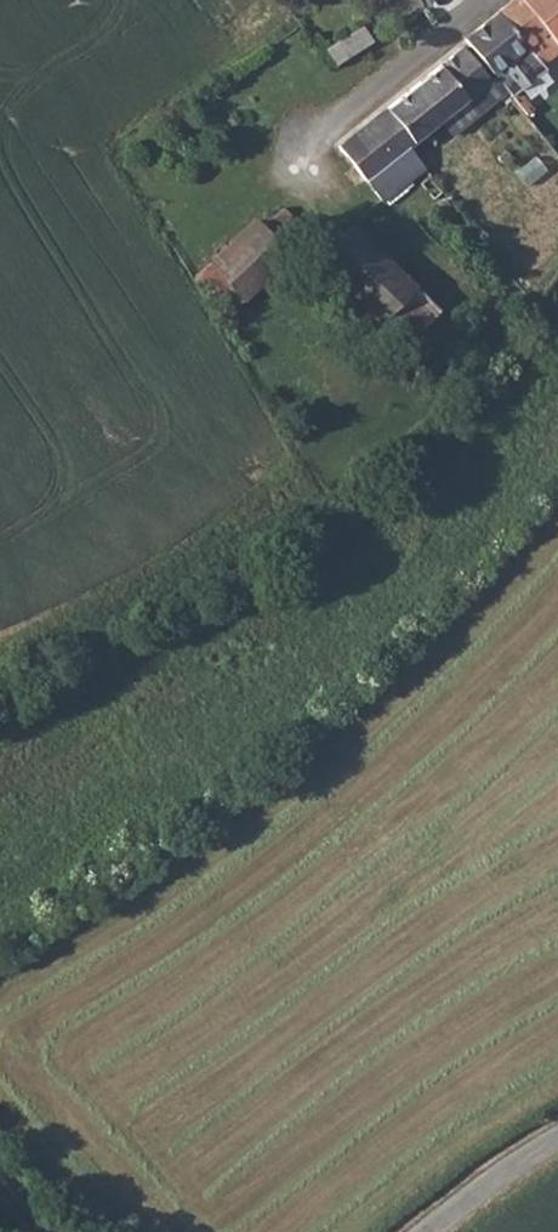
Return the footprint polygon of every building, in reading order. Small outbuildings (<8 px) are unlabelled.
[(465,39),(497,80),(506,92),(512,100),(546,72),(541,66),(557,51),(557,4),(555,0),(513,0),(465,39)] [(360,27),(327,50),(339,65),(372,42),(360,27)] [(460,51),(378,113),(406,148),(440,122),(452,137),(506,92),(497,80),(490,87),(460,51)] [(378,113),(337,145),(382,202),(423,169),(406,148),(378,113)] [(260,213),(203,269),(240,307),(297,251),(260,213)] [(356,220),(322,253),(407,340),(441,307),(356,220)]
